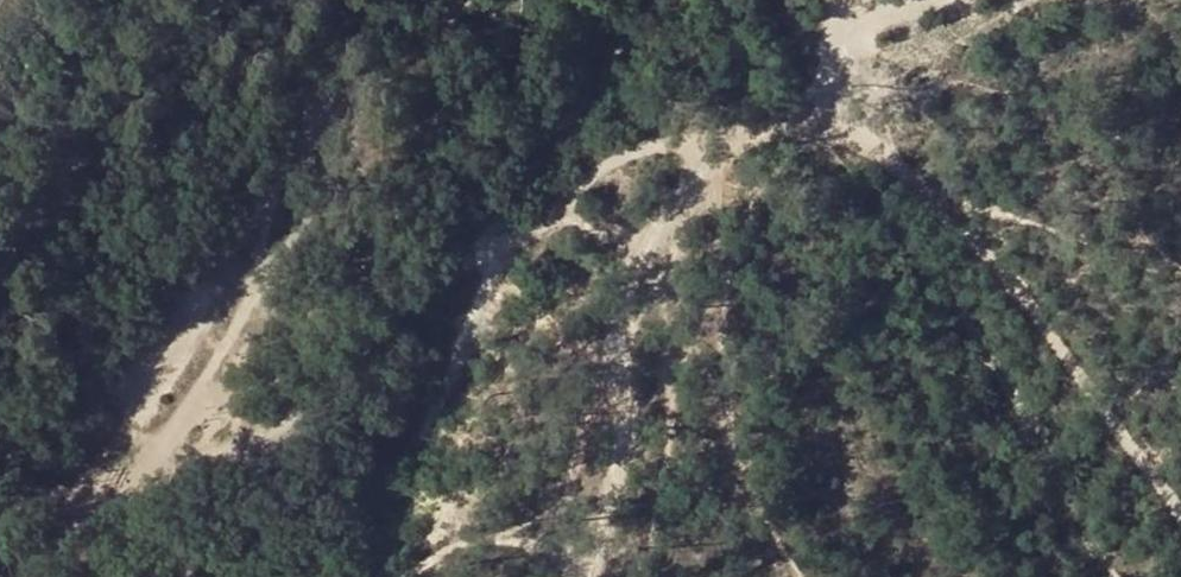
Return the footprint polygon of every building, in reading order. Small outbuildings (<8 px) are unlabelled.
[(278,298),(270,310),(282,317),(290,305),(278,298)]
